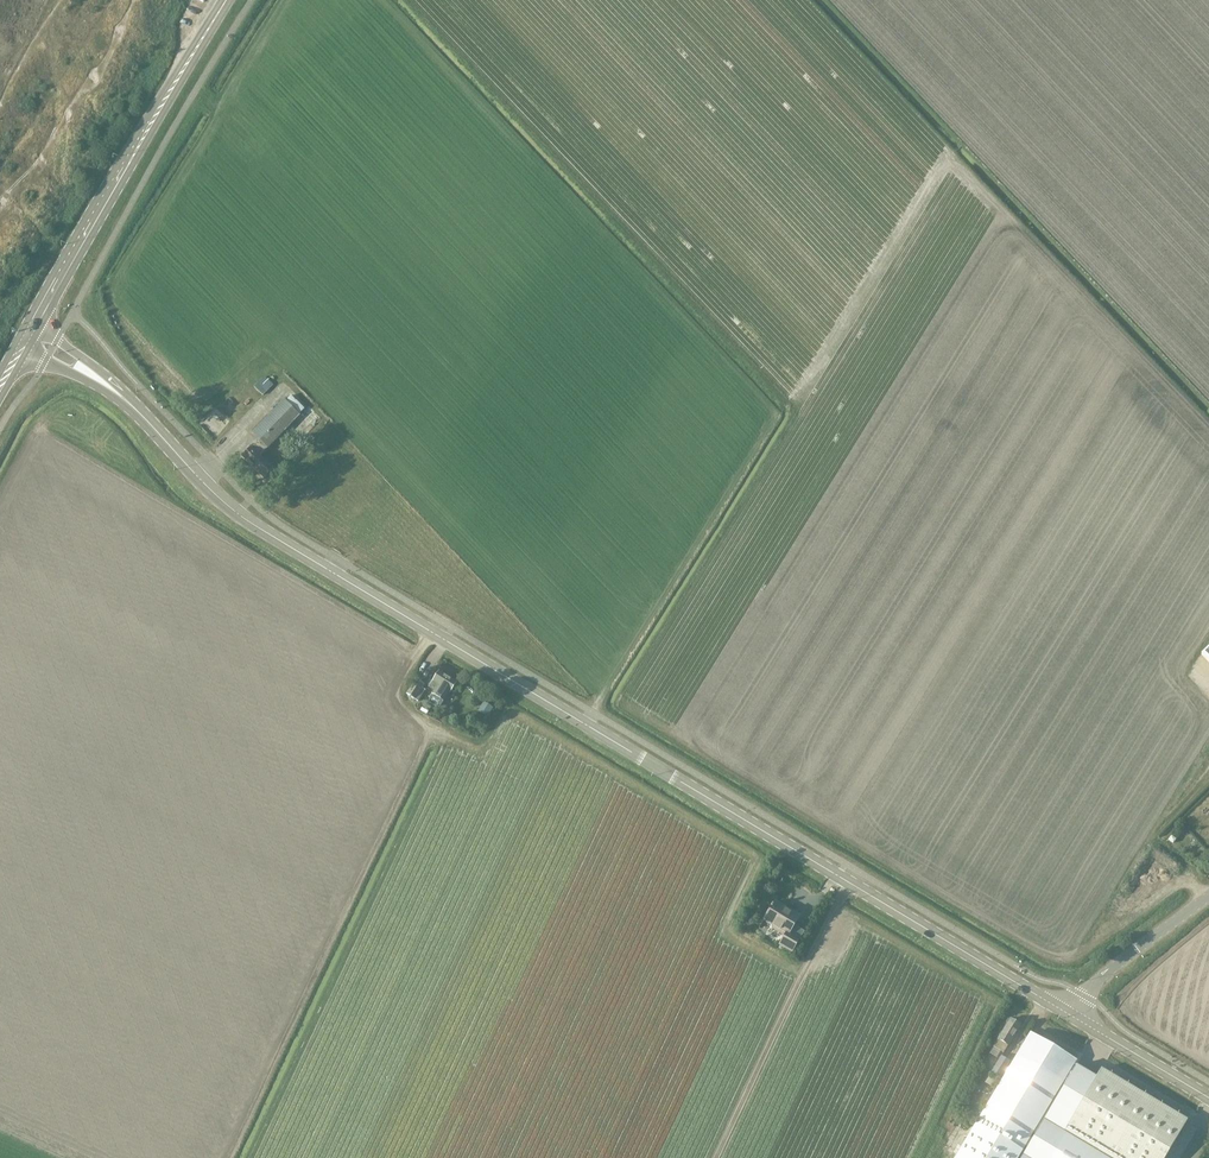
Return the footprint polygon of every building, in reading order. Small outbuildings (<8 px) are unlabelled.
[(264,377),(253,387),(262,396),(272,385),(264,377)] [(250,433),(258,440),(267,449),(276,439),(289,452),(321,419),(307,406),(308,406),(293,391),(250,433)] [(259,456),(267,449),(258,440),(241,458),(263,479),(272,469),(259,456)] [(1200,655),(1208,664),(1208,646),(1200,655)] [(438,671),(432,679),(430,678),(426,684),(428,686),(427,687),(433,691),(431,694),(443,702),(448,693),(456,682),(438,671)] [(424,685),(414,679),(405,694),(417,702),(425,690),(422,688),(424,685)] [(493,708),(483,702),(476,712),(486,718),(493,708)] [(774,902),(763,922),(770,926),(769,928),(782,936),(777,945),(790,953),(799,937),(802,932),(792,925),(798,917),(774,902)] [(1011,1063),(995,1089),(987,1102),(953,1157),(1164,1157),(1185,1123),(1099,1071),(1088,1088),(1066,1075),(1075,1061),(1028,1033),(1011,1063)] [(1000,1056),(989,1073),(998,1078),(1009,1062),(1000,1056)]
